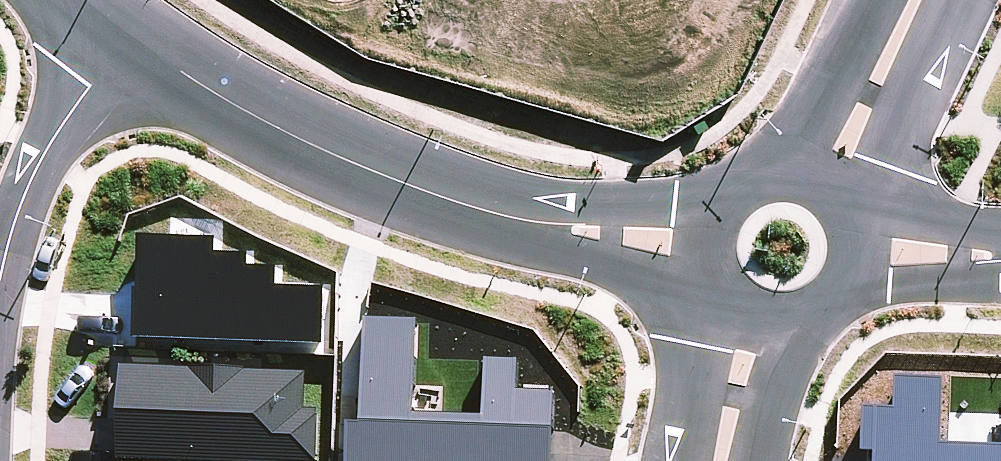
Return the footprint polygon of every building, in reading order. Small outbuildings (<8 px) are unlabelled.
[(318,407),(306,407),(307,369),(120,363),(116,457),(227,460),(316,460),(318,407)]
